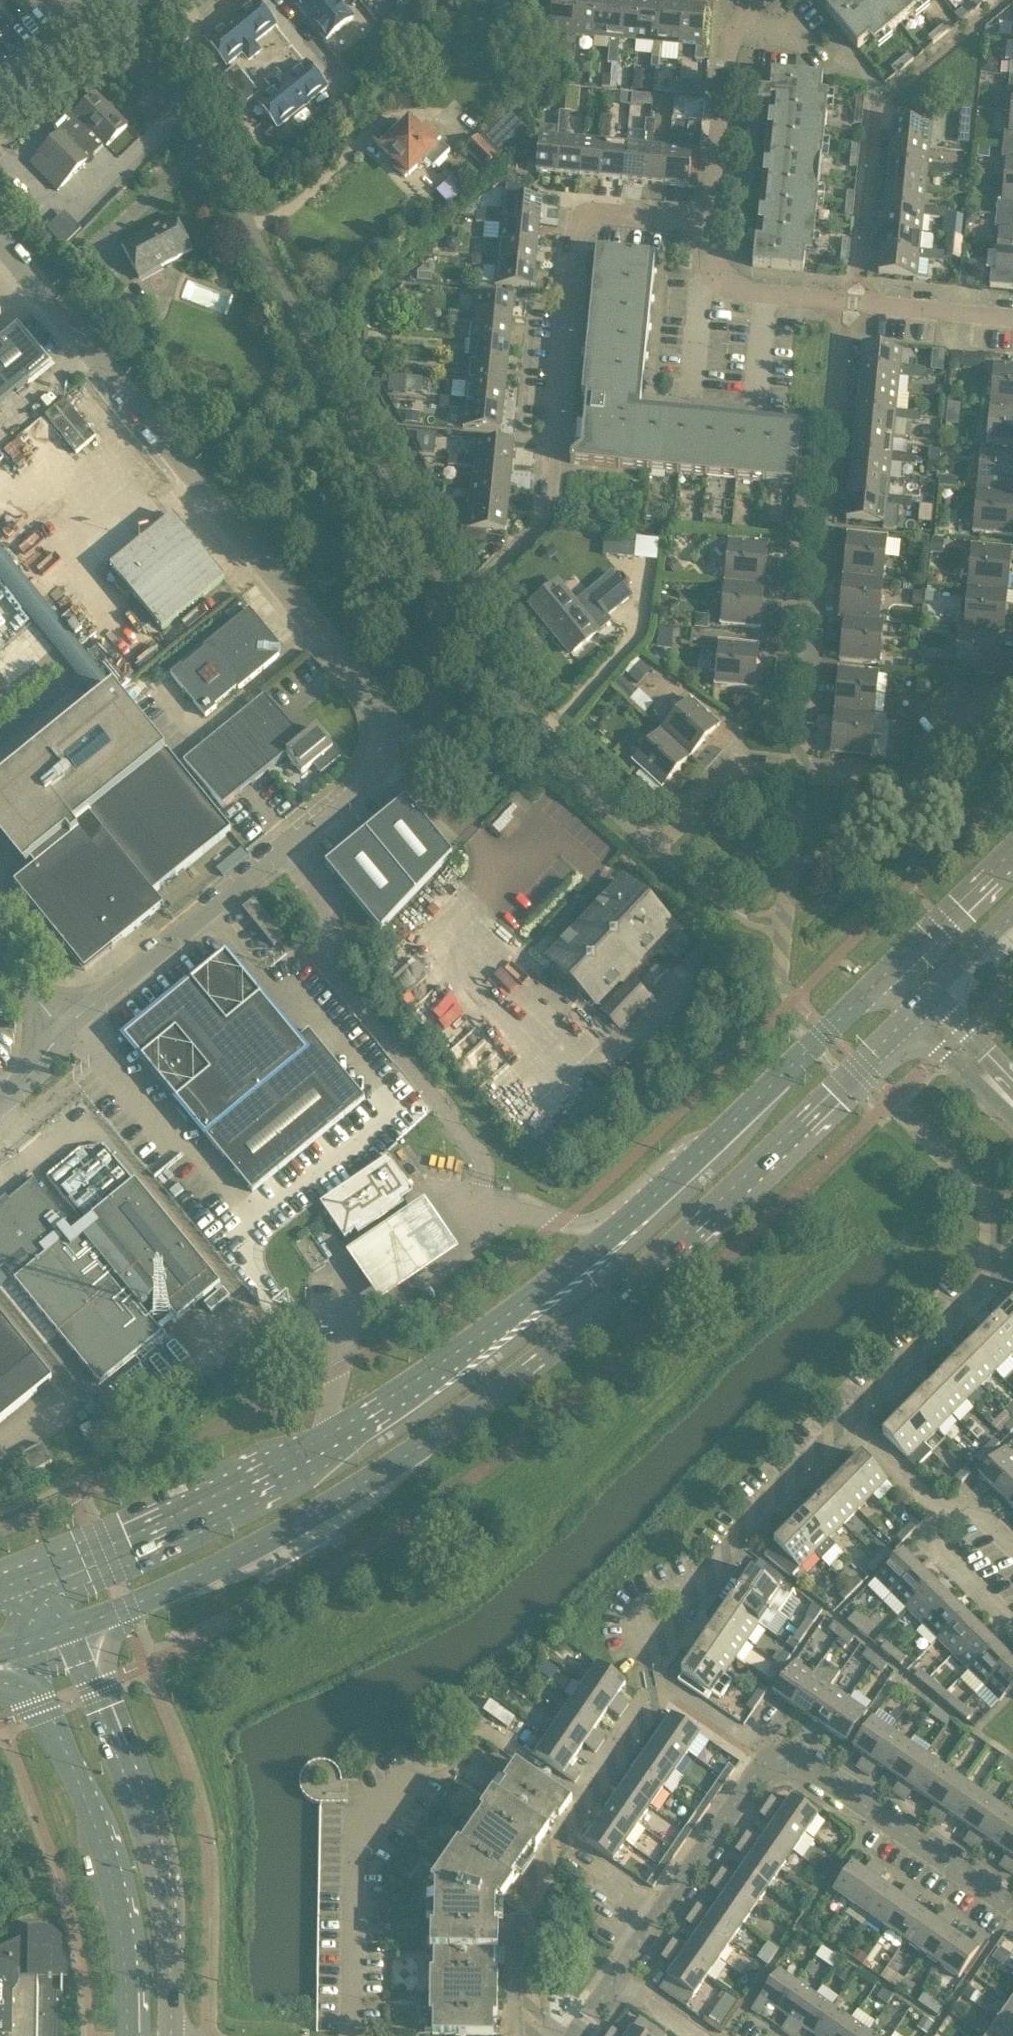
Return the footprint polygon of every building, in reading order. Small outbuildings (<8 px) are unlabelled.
[(327,40),(328,41),(353,20),(340,3),(344,0),(294,0),(327,40)] [(403,7),(404,9),(405,8),(415,0),(398,0),(403,7)] [(575,0),(552,0),(549,33),(567,35),(572,35),(575,0)] [(567,35),(566,47),(575,48),(576,35),(593,37),(597,0),(575,0),(572,35),(567,35)] [(609,0),(597,0),(593,37),(610,39),(615,39),(618,1),(609,0)] [(876,35),(880,40),(900,25),(918,9),(929,0),(837,0),(825,10),(857,50),(876,35)] [(259,39),(275,26),(264,13),(254,1),(206,40),(227,66),(248,48),(255,56),(265,47),(259,39)] [(615,39),(610,39),(609,51),(618,52),(619,40),(636,41),(640,3),(618,1),(615,39)] [(970,14),(979,7),(974,1),(965,8),(970,14)] [(661,5),(640,3),(636,41),(653,43),(658,44),(661,5)] [(658,44),(653,43),(652,55),(661,56),(662,44),(679,46),(683,7),(661,5),(658,44)] [(403,7),(380,26),(391,39),(415,20),(405,8),(404,9),(403,7)] [(705,10),(683,7),(679,46),(696,47),(695,60),(704,61),(705,48),(702,48),(705,10)] [(936,31),(941,37),(950,30),(945,24),(936,31)] [(985,28),(984,39),(994,39),(995,29),(985,28)] [(933,45),(941,37),(936,31),(928,38),(933,45)] [(574,60),(575,48),(566,47),(565,59),(574,60)] [(617,65),(618,52),(609,51),(608,64),(612,64),(617,65)] [(899,62),(904,68),(913,61),(908,54),(899,62)] [(660,69),(661,56),(652,55),(650,68),(660,69)] [(994,67),(988,60),(982,60),(981,72),(993,74),(994,67)] [(578,61),(578,69),(582,74),(589,75),(590,62),(578,61)] [(896,75),(904,68),(899,62),(890,69),(896,75)] [(278,129),(327,89),(306,63),(289,77),(283,69),(272,78),(279,85),(257,103),(278,129)] [(236,66),(221,79),(243,106),(258,94),(236,66)] [(818,201),(820,177),(822,153),(825,129),(827,104),(820,103),(822,80),(822,79),(771,74),(771,81),(753,79),(750,104),(760,105),(770,106),(756,242),(755,241),(752,267),(803,272),(806,249),(813,250),(815,225),(818,201)] [(602,88),(610,88),(611,76),(603,75),(602,88)] [(651,78),(635,76),(633,91),(649,93),(651,78)] [(668,81),(667,94),(674,95),(676,81),(668,81)] [(676,81),(674,95),(680,95),(705,97),(706,84),(681,81),(681,82),(676,81)] [(578,100),(579,92),(566,91),(566,99),(578,100)] [(630,96),(610,94),(609,106),(629,107),(630,96)] [(40,153),(29,163),(57,192),(67,181),(84,165),(88,161),(89,161),(93,157),(105,145),(109,149),(128,128),(97,96),(89,104),(84,98),(64,118),(65,119),(55,128),(60,133),(40,153)] [(647,108),(648,97),(631,96),(631,107),(647,108)] [(856,96),(855,110),(863,111),(864,97),(856,96)] [(702,121),(704,101),(674,99),(672,118),(702,121)] [(854,124),(861,125),(862,125),(863,111),(855,110),(854,124)] [(893,122),(891,144),(929,148),(933,114),(911,111),(909,123),(893,122)] [(560,112),(559,125),(568,125),(569,113),(560,112)] [(1012,147),(1012,112),(1011,112),(1009,133),(1004,133),(1003,146),(1012,147)] [(603,116),(602,129),(611,130),(612,117),(603,116)] [(645,120),(644,133),(654,134),(655,121),(645,120)] [(467,151),(485,169),(514,142),(509,137),(511,134),(498,121),(479,140),(479,139),(467,151)] [(387,128),(374,140),(383,149),(383,150),(397,163),(394,166),(405,177),(408,174),(409,175),(424,160),(433,168),(449,152),(433,136),(435,132),(430,127),(427,130),(425,127),(418,134),(409,124),(396,137),(387,128)] [(559,125),(558,128),(540,126),(536,173),(558,175),(562,137),(567,138),(568,125),(559,125)] [(277,129),(267,137),(275,147),(285,139),(277,129)] [(580,177),(601,179),(605,141),(609,142),(611,130),(602,129),(600,141),(583,139),(580,177)] [(623,182),(644,184),(648,145),(652,146),(654,134),(644,133),(643,145),(626,143),(623,182)] [(583,139),(567,138),(562,137),(558,175),(580,177),(583,139)] [(626,143),(609,142),(605,141),(601,179),(623,182),(626,143)] [(852,144),(850,156),(858,156),(859,145),(852,144)] [(928,165),(929,148),(891,144),(889,166),(927,170),(927,174),(939,175),(940,166),(928,165)] [(669,147),(652,146),(648,145),(644,184),(666,186),(669,147)] [(1012,182),(1012,147),(1003,146),(1001,160),(1006,160),(1004,181),(1012,182)] [(692,149),(669,147),(666,186),(688,188),(692,149)] [(989,159),(990,149),(979,148),(978,158),(989,159)] [(849,167),(857,168),(858,156),(850,156),(849,167)] [(925,191),(927,174),(927,170),(889,166),(887,187),(925,191)] [(940,166),(939,175),(952,177),(953,167),(940,166)] [(517,185),(517,179),(512,172),(510,171),(505,171),(505,177),(504,184),(517,185)] [(1012,217),(1012,182),(1004,181),(1002,202),(997,202),(996,216),(1012,217)] [(924,208),(925,191),(887,187),(885,209),(923,212),(923,217),(935,218),(936,209),(924,208)] [(847,192),(846,203),(854,204),(855,193),(847,192)] [(503,198),(501,216),(501,220),(539,224),(541,202),(503,198)] [(460,215),(459,216),(476,218),(477,213),(476,201),(460,215)] [(845,215),(852,216),(853,216),(854,204),(846,203),(845,215)] [(921,234),(923,217),(923,212),(885,209),(883,230),(921,234)] [(936,209),(935,218),(947,220),(948,210),(936,209)] [(476,222),(488,224),(489,215),(477,213),(476,218),(476,222)] [(972,225),(976,221),(977,215),(967,214),(966,225),(972,225)] [(537,245),(539,224),(501,220),(501,216),(489,215),(488,224),(501,225),(499,242),(537,245)] [(948,220),(946,237),(949,237),(960,238),(962,216),(948,215),(948,220)] [(1012,252),(1012,217),(996,216),(995,229),(999,230),(997,251),(1012,252)] [(174,217),(121,245),(139,279),(192,251),(174,217)] [(55,221),(46,230),(63,248),(72,239),(55,221)] [(919,251),(921,234),(883,230),(880,252),(919,255),(918,260),(931,261),(932,252),(919,251)] [(949,237),(948,250),(960,251),(961,238),(960,238),(949,237)] [(841,251),(849,252),(850,241),(842,240),(841,251)] [(535,267),(537,245),(499,242),(497,259),(497,263),(535,267)] [(848,263),(849,252),(841,251),(840,262),(848,263)] [(997,251),(995,272),(991,271),(989,285),(1012,288),(1012,252),(997,251)] [(596,252),(595,270),(599,270),(598,282),(653,288),(656,258),(601,252),(596,252)] [(917,278),(918,260),(919,255),(880,252),(878,274),(917,278)] [(932,252),(931,261),(943,262),(944,253),(932,252)] [(484,267),(485,258),(473,256),(472,266),(484,267)] [(484,267),(483,283),(495,284),(495,286),(533,290),(535,267),(497,263),(497,259),(485,258),(484,267)] [(419,274),(419,282),(433,283),(434,275),(419,274)] [(972,287),(973,275),(961,274),(960,286),(972,287)] [(593,282),(592,299),(596,300),(595,311),(650,317),(653,288),(598,282),(593,282)] [(476,296),(474,314),(473,319),(512,323),(514,300),(476,296)] [(590,311),(589,328),(593,329),(592,340),(647,346),(650,317),(595,311),(590,311)] [(448,321),(461,322),(462,313),(449,312),(448,321)] [(510,344),(512,323),(473,319),(474,314),(462,313),(461,322),(473,323),(471,340),(510,344)] [(137,338),(150,338),(150,325),(138,325),(137,338)] [(17,327),(0,341),(0,406),(49,365),(17,327)] [(367,342),(368,330),(360,329),(359,342),(367,342)] [(507,366),(510,344),(471,340),(470,357),(469,362),(507,366)] [(588,340),(586,358),(590,358),(589,369),(644,375),(647,346),(592,340),(588,340)] [(863,347),(861,369),(899,373),(899,377),(911,378),(912,369),(900,368),(901,350),(863,347)] [(950,364),(964,366),(965,354),(951,352),(950,364)] [(444,364),(457,365),(458,356),(445,355),(444,364)] [(505,387),(507,366),(469,362),(470,357),(458,356),(457,365),(469,367),(467,383),(505,387)] [(382,365),(383,357),(374,357),(373,364),(382,365)] [(1012,410),(1012,367),(994,365),(990,407),(1012,410)] [(570,464),(794,486),(800,431),(626,414),(627,403),(641,405),(644,375),(589,369),(581,450),(570,459),(570,464)] [(897,394),(899,377),(899,373),(861,369),(859,391),(897,394)] [(924,370),(912,369),(911,378),(924,380),(924,370)] [(389,393),(406,394),(407,377),(390,376),(389,393)] [(452,382),(451,399),(453,399),(465,400),(465,405),(503,409),(505,387),(467,383),(452,382)] [(933,390),(932,397),(943,398),(944,387),(938,387),(933,390)] [(909,395),(897,394),(859,391),(857,412),(895,416),(895,420),(907,422),(908,412),(909,395)] [(452,408),(453,399),(441,398),(440,407),(452,408)] [(501,431),(503,409),(465,405),(465,400),(453,399),(452,408),(465,410),(463,428),(501,431)] [(46,416),(77,454),(96,438),(65,400),(46,416)] [(990,407),(986,448),(986,449),(1012,452),(1012,410),(990,407)] [(893,437),(895,420),(895,416),(857,412),(854,434),(893,437)] [(908,412),(907,422),(919,423),(920,414),(908,412)] [(419,414),(408,413),(407,425),(418,426),(419,414)] [(891,454),(893,437),(854,434),(852,455),(891,459),(890,464),(903,465),(903,456),(891,454)] [(473,463),(512,467),(514,445),(476,441),(474,459),(473,463)] [(977,491),(1012,494),(1012,452),(986,449),(986,448),(981,448),(977,491)] [(889,480),(890,464),(891,459),(852,455),(850,477),(889,480)] [(461,467),(462,458),(449,456),(448,465),(461,467)] [(903,456),(903,465),(915,466),(916,457),(903,456)] [(510,489),(512,467),(473,463),(474,459),(462,458),(461,467),(473,468),(471,485),(510,489)] [(928,461),(927,473),(938,473),(938,462),(928,461)] [(887,497),(889,480),(850,477),(848,498),(887,502),(886,507),(898,508),(899,498),(887,497)] [(938,487),(939,487),(955,489),(956,479),(939,477),(938,484),(938,487)] [(508,510),(510,489),(471,485),(470,502),(469,506),(508,510)] [(1012,527),(1012,494),(977,491),(973,533),(1012,537),(1012,527)] [(848,498),(846,521),(885,524),(884,530),(896,531),(898,508),(886,507),(887,502),(848,498)] [(899,498),(898,508),(911,509),(912,500),(899,498)] [(456,510),(457,501),(445,499),(444,504),(444,509),(456,510)] [(506,533),(508,510),(469,506),(470,502),(457,501),(456,510),(469,511),(467,528),(462,528),(460,540),(485,543),(486,531),(506,533)] [(110,568),(161,631),(224,579),(173,517),(110,568)] [(847,534),(843,576),(882,580),(887,538),(847,534)] [(914,548),(925,549),(926,539),(915,538),(914,548)] [(943,540),(932,539),(931,552),(942,553),(943,540)] [(729,540),(725,583),(764,586),(768,544),(729,540)] [(634,559),(635,544),(619,543),(618,558),(634,559)] [(972,546),(968,589),(1007,592),(1011,550),(972,546)] [(673,559),(667,566),(675,574),(681,568),(673,559)] [(557,582),(530,605),(571,654),(598,632),(610,622),(606,617),(632,596),(616,576),(591,596),(587,592),(574,603),(557,582)] [(878,621),(882,580),(843,576),(839,619),(844,620),(878,622),(878,621)] [(760,629),(764,586),(725,583),(721,625),(760,629)] [(1002,635),(1007,592),(968,589),(964,630),(963,630),(998,635),(1002,635)] [(923,605),(924,592),(914,591),(913,604),(923,605)] [(238,689),(251,679),(279,656),(280,647),(249,610),(204,647),(205,649),(183,667),(181,666),(170,675),(205,717),(216,708),(215,706),(237,688),(238,689)] [(709,616),(697,615),(696,627),(708,629),(709,616)] [(878,622),(844,620),(840,661),(879,665),(883,622),(878,621),(878,622)] [(660,628),(658,647),(671,649),(673,629),(660,628)] [(963,630),(964,630),(959,629),(955,672),(994,676),(998,635),(963,630)] [(719,642),(715,685),(754,689),(758,646),(719,642)] [(914,669),(915,662),(900,661),(900,668),(914,669)] [(640,662),(628,676),(636,683),(648,669),(640,662)] [(839,669),(835,712),(874,715),(878,673),(839,669)] [(918,680),(917,692),(928,693),(929,681),(918,680)] [(6,835),(37,871),(81,835),(75,828),(166,754),(113,688),(0,780),(0,827),(6,835)] [(340,758),(317,730),(302,742),(264,695),(183,760),(222,808),(286,756),(301,774),(313,764),(321,774),(340,758)] [(690,699),(661,731),(690,757),(719,726),(690,699)] [(874,717),(874,715),(835,712),(831,754),(870,758),(872,737),(884,739),(886,718),(874,717)] [(654,793),(660,787),(661,789),(690,757),(661,731),(632,762),(642,771),(636,777),(654,793)] [(153,895),(231,831),(166,754),(75,828),(81,835),(147,917),(162,906),(153,895)] [(416,894),(452,856),(406,799),(365,832),(416,894)] [(380,932),(416,894),(365,832),(325,865),(380,932)] [(147,917),(81,835),(37,871),(18,886),(29,900),(29,905),(34,906),(69,949),(68,954),(73,954),(85,969),(147,917)] [(668,926),(624,883),(597,911),(549,961),(594,1004),(668,926)] [(274,948),(284,939),(285,939),(254,901),(253,901),(243,910),(274,948)] [(261,997),(225,953),(191,982),(194,987),(136,1035),(150,1051),(141,1058),(253,1193),(365,1100),(309,1032),(289,1048),(253,1003),(261,997)] [(646,998),(631,984),(603,1013),(618,1027),(646,998)] [(345,1239),(413,1193),(389,1158),(321,1204),(345,1239)] [(0,1207),(0,1259),(16,1279),(14,1280),(99,1384),(161,1334),(140,1307),(155,1295),(92,1217),(74,1231),(33,1180),(0,1207)] [(135,1181),(92,1217),(155,1295),(177,1321),(220,1286),(135,1181)] [(425,1206),(345,1260),(359,1280),(379,1309),(458,1255),(439,1227),(425,1206)] [(272,1322),(292,1308),(260,1265),(240,1280),(272,1322)] [(230,1297),(223,1290),(204,1305),(211,1313),(230,1297)] [(1012,1303),(998,1317),(1012,1333),(1012,1304),(1012,1303)] [(52,1380),(0,1316),(0,1422),(52,1380)] [(1012,1354),(1012,1333),(998,1317),(983,1332),(1009,1358),(1012,1354)] [(995,1372),(1009,1358),(983,1332),(969,1346),(995,1372)] [(981,1387),(995,1372),(969,1346),(954,1361),(981,1387)] [(966,1401),(981,1387),(954,1361),(940,1375),(966,1401)] [(952,1416),(966,1401),(940,1375),(926,1390),(952,1416)] [(938,1430),(952,1416),(926,1390),(911,1404),(938,1430)] [(938,1430),(911,1404),(897,1419),(923,1445),(938,1430)] [(932,1453),(923,1445),(897,1419),(882,1434),(917,1468),(932,1453)] [(1012,1431),(1012,1419),(1004,1428),(1010,1434),(1012,1431)] [(92,1423),(79,1430),(85,1440),(98,1433),(92,1423)] [(993,1439),(984,1448),(991,1454),(1000,1445),(993,1439)] [(42,1444),(22,1455),(31,1474),(52,1463),(42,1444)] [(982,1463),(991,1454),(984,1448),(975,1457),(982,1463)] [(1012,1472),(1012,1456),(1005,1448),(978,1475),(994,1491),(1012,1472)] [(887,1481),(861,1455),(846,1470),(872,1496),(887,1481)] [(956,1477),(946,1486),(952,1492),(964,1481),(971,1474),(965,1468),(956,1477)] [(872,1496),(846,1470),(832,1485),(858,1511),(872,1496)] [(994,1491),(1010,1506),(1012,1503),(1012,1472),(994,1491)] [(843,1525),(858,1511),(832,1485),(817,1499),(843,1525)] [(829,1540),(843,1525),(817,1499),(803,1514),(829,1540)] [(803,1514),(788,1528),(815,1554),(822,1561),(836,1547),(829,1540),(803,1514)] [(905,1528),(911,1535),(920,1526),(913,1519),(905,1528)] [(791,1579),(815,1554),(788,1528),(774,1543),(775,1545),(764,1556),(791,1579)] [(906,1540),(911,1535),(905,1528),(896,1538),(902,1544),(906,1540)] [(876,1557),(882,1564),(892,1554),(885,1548),(876,1557)] [(891,1595),(918,1568),(902,1552),(876,1579),(891,1595)] [(874,1573),(882,1564),(876,1557),(867,1566),(874,1573)] [(751,1570),(739,1588),(778,1614),(790,1597),(795,1590),(787,1584),(761,1561),(753,1572),(751,1570)] [(918,1568),(891,1595),(907,1610),(934,1583),(918,1568)] [(857,1578),(848,1587),(853,1593),(862,1583),(857,1578)] [(934,1583),(907,1610),(922,1625),(949,1598),(934,1583)] [(845,1602),(853,1593),(848,1587),(839,1596),(845,1602)] [(728,1605),(758,1626),(766,1631),(778,1614),(739,1588),(728,1605)] [(949,1598),(922,1625),(937,1640),(964,1613),(949,1598)] [(747,1643),(758,1626),(728,1605),(716,1622),(747,1643)] [(847,1623),(857,1631),(866,1619),(857,1611),(847,1623)] [(964,1613),(937,1640),(953,1656),(980,1629),(964,1613)] [(799,1629),(806,1634),(814,1624),(806,1618),(799,1629)] [(877,1627),(866,1619),(857,1631),(867,1639),(877,1627)] [(735,1659),(747,1643),(716,1622),(705,1638),(735,1659)] [(844,1631),(834,1623),(829,1629),(839,1638),(844,1631)] [(790,1639),(786,1645),(795,1651),(799,1645),(806,1634),(799,1629),(791,1639),(790,1639)] [(980,1629),(953,1656),(968,1671),(995,1644),(980,1629)] [(854,1639),(844,1631),(839,1638),(849,1646),(854,1639)] [(724,1676),(735,1659),(705,1638),(693,1655),(724,1676)] [(880,1650),(890,1658),(896,1652),(886,1644),(880,1650)] [(995,1644),(968,1671),(984,1686),(1010,1659),(995,1644)] [(862,1657),(872,1665),(878,1659),(868,1650),(862,1657)] [(776,1663),(783,1668),(790,1657),(783,1652),(776,1663)] [(906,1660),(896,1652),(890,1658),(900,1666),(906,1660)] [(683,1674),(679,1681),(682,1683),(707,1700),(711,1694),(719,1699),(731,1681),(724,1676),(693,1655),(681,1673),(683,1674)] [(878,1659),(872,1665),(882,1673),(887,1667),(878,1659)] [(984,1686),(1000,1702),(1012,1688),(1012,1662),(1010,1659),(984,1686)] [(792,1707),(813,1675),(794,1662),(773,1694),(792,1707)] [(813,1675),(792,1707),(809,1719),(831,1687),(840,1674),(822,1662),(813,1675)] [(776,1678),(783,1668),(776,1663),(769,1673),(776,1678)] [(585,1683),(624,1711),(629,1704),(617,1696),(626,1684),(597,1665),(585,1683)] [(919,1671),(914,1677),(924,1686),(929,1679),(919,1671)] [(939,1687),(929,1679),(924,1686),(934,1694),(939,1687)] [(573,1701),(601,1721),(608,1710),(620,1718),(624,1711),(585,1683),(573,1701)] [(753,1696),(760,1701),(767,1691),(760,1686),(753,1696)] [(831,1687),(809,1719),(827,1731),(849,1699),(831,1687)] [(753,1712),(760,1701),(753,1696),(746,1707),(753,1712)] [(947,1705),(957,1713),(962,1706),(953,1698),(947,1705)] [(849,1699),(827,1731),(846,1744),(867,1712),(849,1699)] [(490,1701),(483,1712),(507,1729),(515,1718),(490,1701)] [(560,1719),(600,1746),(605,1740),(593,1732),(601,1721),(573,1701),(560,1719)] [(972,1715),(962,1706),(957,1713),(967,1721),(972,1715)] [(946,1727),(951,1720),(934,1708),(929,1715),(946,1727)] [(897,1723),(903,1714),(895,1709),(889,1718),(896,1722),(897,1723)] [(659,1734),(687,1753),(700,1735),(672,1716),(659,1734)] [(548,1737),(576,1756),(584,1746),(595,1754),(600,1746),(560,1719),(548,1737)] [(856,1768),(863,1772),(891,1733),(872,1720),(853,1748),(864,1756),(856,1768)] [(891,1733),(863,1772),(870,1777),(878,1765),(889,1773),(908,1745),(891,1733)] [(659,1734),(647,1752),(675,1771),(687,1753),(659,1734)] [(575,1783),(580,1775),(569,1767),(576,1756),(548,1737),(535,1756),(575,1783)] [(926,1757),(908,1745),(889,1773),(900,1780),(892,1792),(899,1797),(926,1757)] [(675,1771),(647,1752),(635,1770),(663,1789),(675,1771)] [(944,1769),(926,1757),(899,1797),(906,1801),(914,1790),(925,1797),(944,1769)] [(504,1906),(516,1914),(517,1913),(499,1900),(517,1874),(520,1876),(530,1862),(527,1860),(563,1807),(566,1809),(571,1802),(572,1801),(516,1762),(503,1781),(506,1783),(485,1815),(481,1813),(456,1849),(460,1851),(436,1884),(431,1884),(431,1933),(434,1933),(434,1971),(430,1971),(429,2015),(433,2015),(432,2035),(493,2035),(494,2016),(497,2016),(498,1972),(494,1972),(495,1918),(498,1918),(498,1912),(500,1912),(504,1906)] [(728,1765),(720,1777),(727,1781),(735,1770),(728,1765)] [(944,1769),(925,1797),(936,1805),(928,1816),(934,1821),(962,1782),(944,1769)] [(622,1788),(650,1807),(663,1789),(635,1770),(622,1788)] [(713,1788),(719,1793),(727,1781),(720,1777),(713,1788)] [(980,1794),(962,1782),(934,1821),(942,1826),(949,1814),(961,1822),(980,1794)] [(610,1805),(638,1825),(650,1807),(622,1788),(610,1805)] [(980,1794),(961,1822),(972,1830),(964,1841),(970,1846),(998,1806),(980,1794)] [(785,1808),(771,1799),(765,1807),(805,1835),(818,1816),(805,1807),(792,1798),(785,1808)] [(696,1812),(703,1817),(711,1805),(704,1801),(696,1812)] [(598,1823),(626,1843),(638,1825),(610,1805),(598,1823)] [(998,1806),(970,1846),(978,1850),(985,1839),(996,1847),(1012,1822),(1012,1817),(998,1806)] [(793,1852),(805,1835),(765,1807),(760,1816),(773,1825),(767,1834),(793,1852)] [(688,1824),(695,1828),(703,1817),(696,1812),(688,1824)] [(996,1847),(1007,1854),(999,1866),(1006,1871),(1012,1860),(1012,1822),(996,1847)] [(598,1823),(585,1842),(613,1861),(626,1843),(598,1823)] [(760,1843),(747,1834),(741,1843),(781,1870),(793,1852),(767,1834),(760,1843)] [(679,1836),(672,1848),(678,1852),(686,1841),(679,1836)] [(768,1888),(781,1870),(741,1843),(735,1852),(748,1861),(742,1870),(768,1888)] [(664,1859),(670,1864),(678,1852),(672,1848),(664,1859)] [(864,1872),(852,1864),(842,1878),(833,1892),(852,1905),(878,1865),(872,1861),(864,1872)] [(878,1865),(852,1905),(869,1917),(889,1889),(878,1882),(885,1870),(878,1865)] [(735,1879),(722,1870),(716,1879),(756,1906),(768,1888),(742,1870),(735,1879)] [(653,1889),(661,1877),(654,1873),(647,1884),(653,1889)] [(744,1924),(756,1906),(716,1879),(710,1888),(723,1897),(717,1906),(744,1924)] [(889,1889),(869,1917),(887,1930),(914,1890),(907,1885),(899,1897),(889,1889)] [(914,1890),(887,1930),(905,1942),(924,1914),(913,1906),(921,1895),(914,1890)] [(731,1942),(744,1924),(717,1906),(711,1915),(697,1906),(691,1914),(731,1942)] [(924,1914),(905,1942),(923,1954),(950,1914),(943,1910),(935,1921),(924,1914)] [(691,1914),(686,1923),(699,1932),(693,1941),(719,1959),(731,1942),(691,1914)] [(950,1914),(923,1954),(941,1966),(960,1938),(949,1931),(956,1919),(950,1914)] [(57,1994),(62,1994),(63,1957),(63,1955),(63,1953),(62,1951),(62,1949),(61,1947),(60,1945),(59,1944),(58,1942),(56,1940),(55,1939),(53,1937),(51,1936),(49,1935),(47,1934),(45,1934),(43,1933),(41,1933),(39,1933),(37,1933),(35,1933),(33,1934),(31,1934),(29,1935),(0,1948),(0,2035),(56,2035),(57,1994)] [(969,1965),(986,1940),(986,1939),(978,1934),(971,1946),(960,1938),(941,1966),(959,1979),(969,1965)] [(707,1977),(719,1959),(693,1941),(688,1949),(674,1939),(667,1950),(707,1977)] [(1009,1956),(1000,1949),(993,1958),(1003,1965),(1009,1956)] [(667,1950),(661,1959),(674,1968),(668,1977),(667,1977),(659,1988),(687,2008),(695,1996),(694,1996),(707,1977),(667,1950)] [(862,1965),(867,1957),(858,1950),(853,1958),(862,1965)] [(888,1967),(881,1978),(898,1990),(899,1989),(905,1980),(905,1979),(888,1967)] [(844,1984),(850,1975),(841,1969),(835,1978),(844,1984)] [(779,1970),(752,2010),(759,2015),(767,2003),(778,2011),(797,1983),(779,1970)] [(905,1980),(899,1989),(908,1995),(915,1987),(905,1980)] [(797,1983),(778,2011),(789,2018),(781,2030),(788,2035),(815,1995),(797,1983)] [(969,1986),(962,1996),(970,2001),(976,1991),(969,1986)] [(723,1993),(709,2018),(721,2025),(735,1999),(723,1993)] [(922,1993),(917,2002),(936,2015),(942,2007),(922,1993)] [(788,2035),(790,2035),(797,2035),(803,2028),(814,2035),(833,2007),(815,1995),(788,2035)] [(998,2020),(1012,2030),(1012,2004),(1010,2002),(998,2020)] [(814,2035),(840,2035),(851,2020),(833,2007),(814,2035)] [(925,2017),(918,2028),(927,2035),(935,2024),(925,2017)] [(638,2018),(629,2032),(630,2033),(627,2035),(665,2035),(638,2018)] [(840,2035),(866,2035),(869,2032),(851,2020),(840,2035)] [(998,2020),(987,2035),(1012,2035),(1012,2030),(998,2020)]
